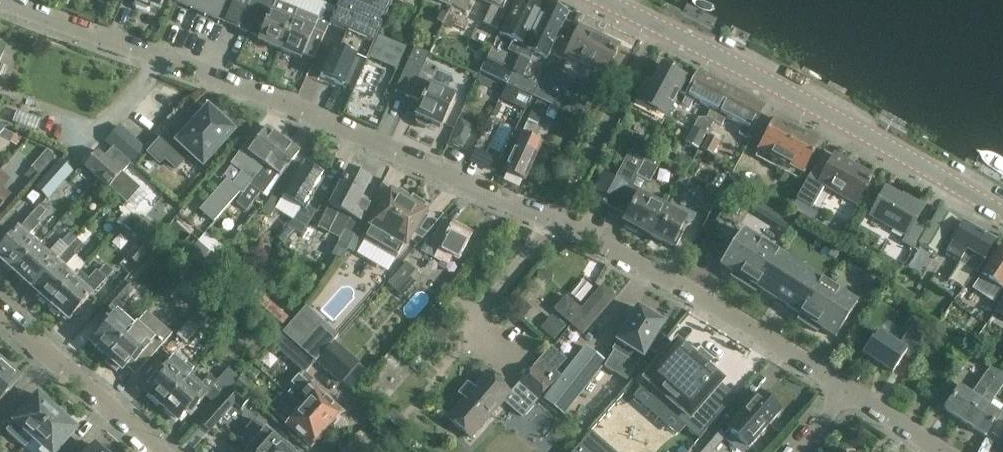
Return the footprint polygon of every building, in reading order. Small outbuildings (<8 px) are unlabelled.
[(136,3),(137,6),(146,10),(149,9),(151,5),(161,9),(164,0),(137,0),(136,3)] [(176,3),(239,29),(250,3),(260,7),(263,0),(177,0),(176,3)] [(259,41),(280,50),(298,9),(276,0),(271,12),(259,41)] [(271,12),(276,0),(263,0),(260,7),(271,12)] [(393,0),(340,0),(337,7),(329,24),(372,43),(378,31),(393,0)] [(452,4),(467,11),(471,0),(454,0),(452,4)] [(539,0),(515,0),(498,36),(480,72),(506,85),(521,54),(524,47),(525,47),(546,5),(547,4),(539,0)] [(483,1),(494,6),(487,20),(500,25),(506,11),(502,9),(507,0),(482,0),(483,1)] [(298,9),(293,21),(280,50),(302,59),(304,55),(314,59),(329,24),(337,7),(323,1),(320,9),(323,10),(319,18),(298,9)] [(524,47),(521,54),(506,85),(532,97),(547,67),(550,62),(547,60),(554,45),(568,16),(546,5),(525,47),(524,47)] [(604,74),(618,45),(579,25),(564,54),(604,74)] [(385,34),(374,57),(397,69),(409,45),(385,34)] [(367,62),(334,47),(321,76),(353,91),(367,62)] [(396,90),(411,97),(422,102),(415,116),(418,117),(416,120),(418,123),(426,127),(429,126),(431,123),(442,128),(456,97),(429,85),(432,78),(437,67),(426,63),(430,54),(415,47),(396,90)] [(687,78),(662,65),(652,85),(646,82),(635,103),(631,110),(662,126),(687,78)] [(593,90),(547,67),(532,97),(578,120),(593,90)] [(716,80),(700,71),(687,95),(687,96),(682,105),(690,109),(695,100),(703,104),(716,80)] [(731,88),(716,80),(703,104),(711,109),(707,118),(699,118),(694,128),(693,127),(685,142),(699,150),(707,134),(708,135),(715,122),(731,88)] [(747,96),(731,88),(715,122),(723,126),(727,117),(734,121),(747,96)] [(763,105),(747,96),(734,121),(744,126),(739,134),(746,138),(763,105)] [(547,105),(537,101),(528,120),(538,124),(547,105)] [(39,109),(21,102),(15,118),(33,125),(39,109)] [(217,112),(214,115),(208,109),(185,135),(174,125),(149,153),(160,163),(165,158),(177,168),(190,154),(203,165),(233,132),(227,127),(230,124),(217,112)] [(775,119),(758,152),(773,160),(774,162),(779,165),(798,130),(775,119)] [(256,158),(247,170),(247,169),(227,195),(235,202),(241,193),(242,194),(283,138),(266,126),(247,152),(256,158)] [(118,127),(105,141),(131,163),(143,150),(118,127)] [(0,128),(0,140),(10,144),(11,143),(16,146),(19,140),(21,141),(22,138),(0,128)] [(717,150),(724,135),(713,128),(705,143),(717,150)] [(820,142),(798,130),(779,165),(786,168),(788,167),(803,175),(820,142)] [(524,180),(537,154),(542,143),(522,134),(505,171),(524,180)] [(299,151),(283,138),(242,194),(243,195),(239,201),(248,208),(259,193),(265,197),(299,151)] [(740,145),(732,161),(738,164),(747,148),(740,145)] [(57,158),(47,150),(31,168),(41,177),(57,158)] [(137,188),(121,174),(123,172),(99,150),(85,167),(109,188),(125,202),(137,188)] [(649,153),(641,168),(636,176),(651,183),(663,160),(649,153)] [(673,165),(680,169),(687,158),(679,154),(673,165)] [(835,156),(829,168),(826,172),(816,167),(797,200),(813,209),(825,187),(856,204),(872,176),(835,156)] [(34,189),(46,199),(69,172),(57,162),(34,189)] [(273,214),(276,209),(293,220),(277,239),(283,244),(295,231),(302,235),(317,211),(308,206),(325,176),(302,162),(283,195),(276,191),(265,209),(273,214)] [(330,207),(331,207),(327,214),(334,217),(338,211),(351,218),(338,244),(348,249),(372,205),(362,199),(370,181),(349,170),(330,207)] [(629,185),(604,172),(591,197),(615,210),(616,209),(629,185)] [(746,187),(736,181),(728,194),(739,200),(746,187)] [(722,192),(708,184),(696,207),(710,215),(722,192)] [(628,215),(640,192),(641,191),(629,185),(616,209),(628,215)] [(923,208),(886,187),(871,216),(906,235),(902,243),(913,249),(925,228),(915,223),(923,208)] [(410,199),(399,191),(395,197),(390,193),(380,209),(382,210),(372,227),(373,228),(367,238),(379,245),(377,249),(378,250),(381,244),(412,197),(413,196),(412,195),(410,199)] [(649,236),(666,206),(640,192),(628,215),(623,223),(626,224),(624,228),(637,234),(639,231),(649,236)] [(424,205),(412,197),(381,244),(396,254),(402,243),(404,244),(411,234),(413,235),(416,228),(418,229),(426,218),(424,217),(426,213),(421,209),(424,205)] [(762,212),(786,228),(795,216),(771,199),(762,212)] [(15,272),(36,248),(27,239),(40,224),(38,222),(47,212),(40,206),(0,252),(0,259),(15,272)] [(688,218),(666,206),(649,236),(672,248),(673,246),(677,248),(684,235),(680,233),(688,218)] [(994,242),(964,224),(957,220),(939,210),(920,244),(938,254),(940,250),(961,262),(960,264),(977,273),(994,242)] [(134,215),(124,226),(140,241),(132,249),(142,258),(160,238),(134,215)] [(472,233),(443,218),(432,242),(427,239),(421,251),(441,261),(438,267),(445,271),(448,265),(453,256),(459,259),(472,233)] [(773,303),(776,305),(800,267),(744,231),(721,266),(734,273),(732,277),(756,292),(758,288),(775,299),(773,303)] [(62,243),(68,249),(77,239),(71,233),(62,243)] [(58,260),(32,288),(50,304),(72,279),(62,270),(76,254),(75,253),(83,244),(77,239),(68,249),(58,260)] [(1001,246),(973,288),(982,294),(985,289),(997,297),(1002,288),(1002,247),(1001,246)] [(36,248),(15,272),(32,288),(58,260),(49,252),(46,256),(36,248)] [(922,248),(911,265),(921,271),(931,254),(922,248)] [(423,276),(407,262),(388,284),(404,298),(423,276)] [(69,320),(103,281),(112,271),(106,266),(100,273),(96,270),(89,279),(80,271),(72,279),(50,304),(69,320)] [(857,303),(800,267),(776,305),(786,312),(789,308),(801,315),(798,319),(818,332),(820,328),(835,337),(857,303)] [(251,304),(268,284),(259,276),(242,296),(251,304)] [(133,291),(124,282),(111,298),(120,306),(133,291)] [(603,287),(582,311),(567,298),(556,310),(583,334),(615,297),(603,287)] [(314,362),(338,336),(337,335),(334,338),(319,324),(322,321),(321,320),(318,323),(304,310),(306,307),(305,306),(282,332),(314,362)] [(91,345),(107,358),(136,326),(117,309),(102,326),(100,325),(96,329),(101,334),(91,345)] [(191,320),(182,312),(157,339),(167,348),(177,335),(178,336),(191,320)] [(972,326),(981,331),(987,321),(978,315),(972,326)] [(663,334),(633,316),(610,354),(631,366),(636,357),(646,363),(663,334)] [(191,320),(178,336),(186,343),(200,328),(191,320)] [(136,326),(107,358),(122,372),(132,361),(136,365),(140,361),(138,359),(153,342),(136,326)] [(899,345),(878,330),(863,354),(893,374),(904,358),(914,364),(930,340),(911,327),(899,345)] [(341,413),(309,385),(313,380),(306,373),(315,363),(314,362),(282,333),(272,344),(302,372),(298,375),(291,383),(295,386),(287,394),(302,408),(326,429),(341,413)] [(677,343),(638,388),(699,440),(735,399),(719,385),(722,382),(677,343)] [(487,373),(475,387),(448,418),(472,439),(504,401),(523,417),(560,375),(556,372),(567,360),(552,347),(511,394),(487,373)] [(564,415),(605,363),(586,348),(545,401),(564,415)] [(148,394),(163,408),(192,376),(173,359),(158,376),(156,375),(153,379),(157,384),(148,394)] [(20,379),(0,362),(0,401),(20,379)] [(961,388),(945,410),(965,424),(1001,370),(993,364),(972,395),(961,388)] [(212,388),(224,399),(226,396),(234,387),(233,386),(240,378),(229,369),(218,381),(212,388)] [(965,424),(985,437),(1000,415),(989,407),(1002,386),(1002,371),(1001,370),(965,424)] [(209,391),(212,388),(218,381),(210,374),(201,384),(192,376),(163,408),(178,422),(188,411),(192,415),(196,411),(195,409),(210,392),(209,391)] [(253,387),(242,377),(235,385),(246,395),(253,387)] [(249,400),(234,387),(226,396),(235,404),(241,409),(249,400)] [(326,429),(302,408),(287,394),(280,403),(277,400),(270,408),(312,445),(326,429)] [(24,429),(34,439),(57,412),(38,395),(10,427),(19,434),(24,429)] [(728,431),(737,439),(749,449),(760,436),(781,413),(760,395),(728,431)] [(226,396),(224,399),(201,425),(210,433),(235,404),(226,396)] [(34,439),(44,447),(40,451),(57,451),(77,429),(57,412),(34,439)] [(693,451),(714,451),(727,436),(716,426),(693,451)] [(250,449),(253,451),(290,451),(266,431),(250,449)] [(599,441),(590,433),(579,445),(587,451),(589,451),(599,441)]
